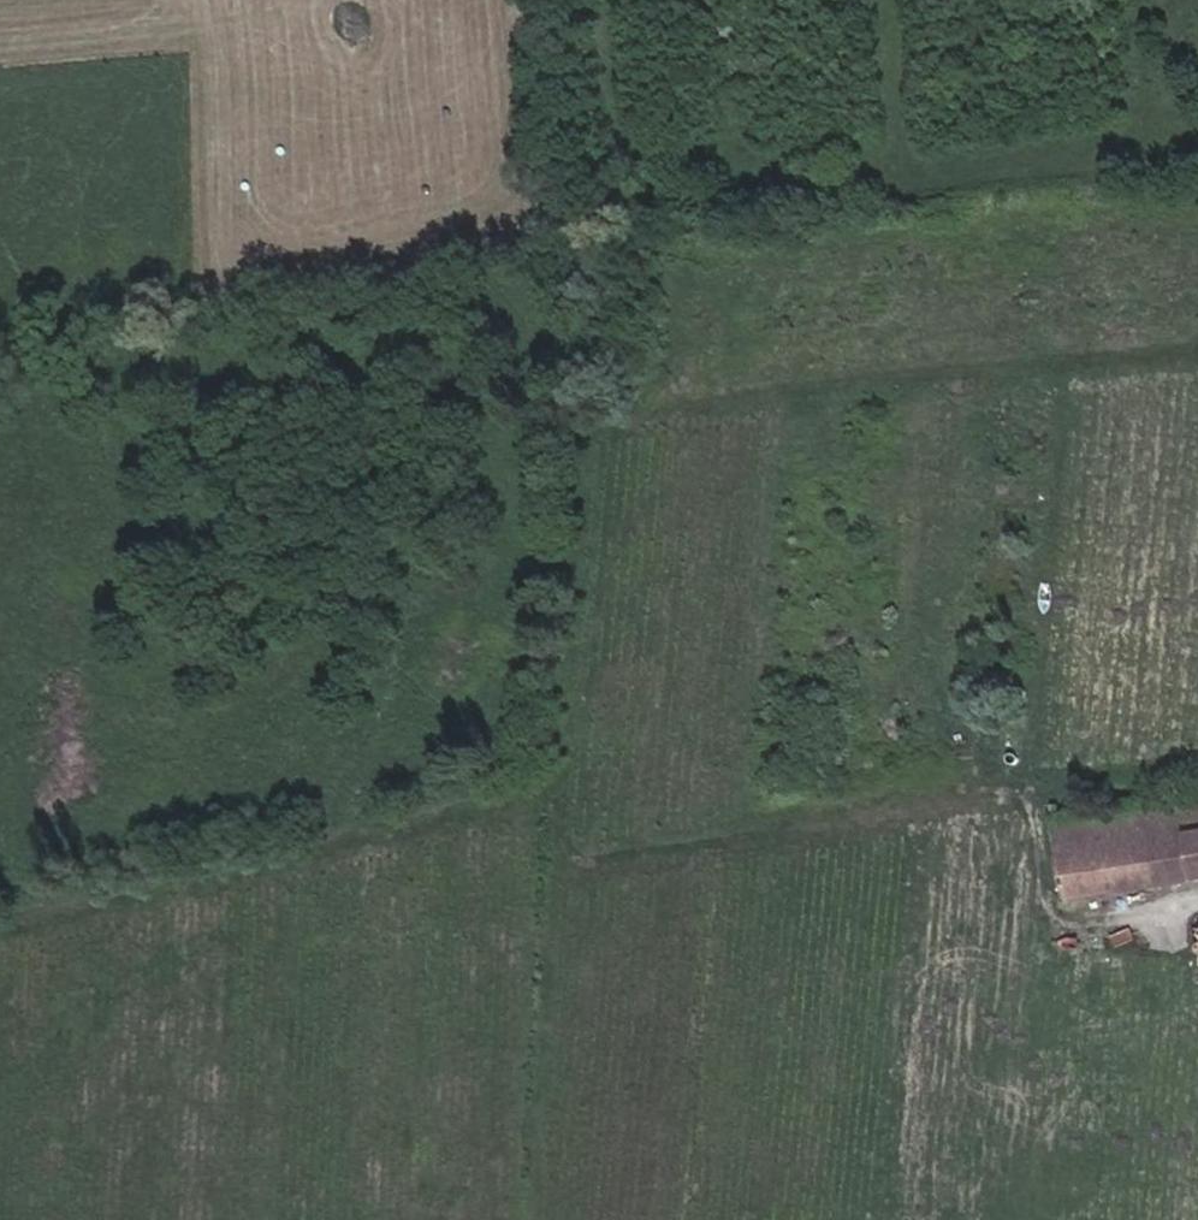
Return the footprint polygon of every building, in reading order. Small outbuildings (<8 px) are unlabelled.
[(1052,820),(1067,901),(1197,881),(1197,798),(1052,820)]
